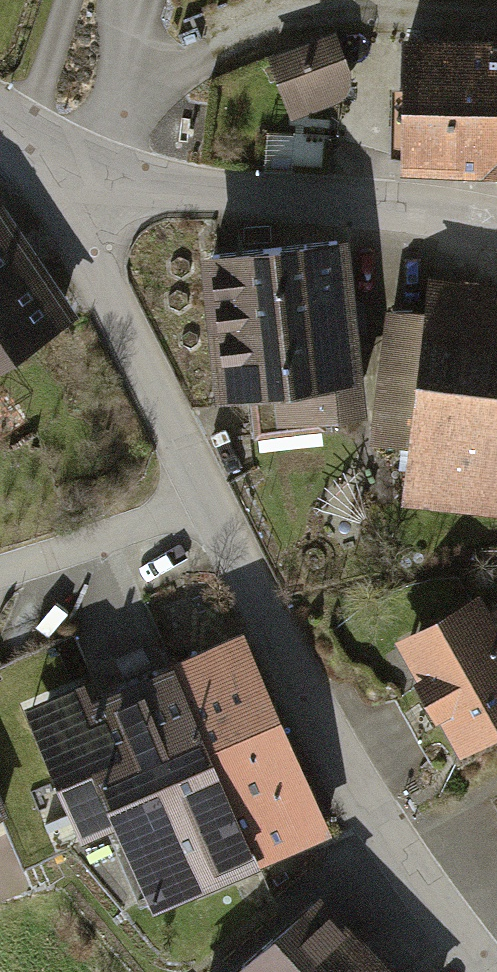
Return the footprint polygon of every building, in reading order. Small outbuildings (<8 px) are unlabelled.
[(334,37),(258,60),(279,127),(355,104),(334,37)] [(386,43),(382,171),(496,175),(496,46),(386,43)] [(0,218),(0,363),(65,322),(0,218)] [(341,239),(176,252),(188,407),(240,403),(243,441),(357,432),(341,239)] [(413,277),(384,504),(496,519),(496,287),(413,277)] [(464,602),(374,649),(438,769),(496,738),(496,665),(464,602)] [(241,642),(36,731),(80,830),(113,816),(151,902),(322,827),(241,642)] [(232,971),(376,971),(318,901),(232,971)]
